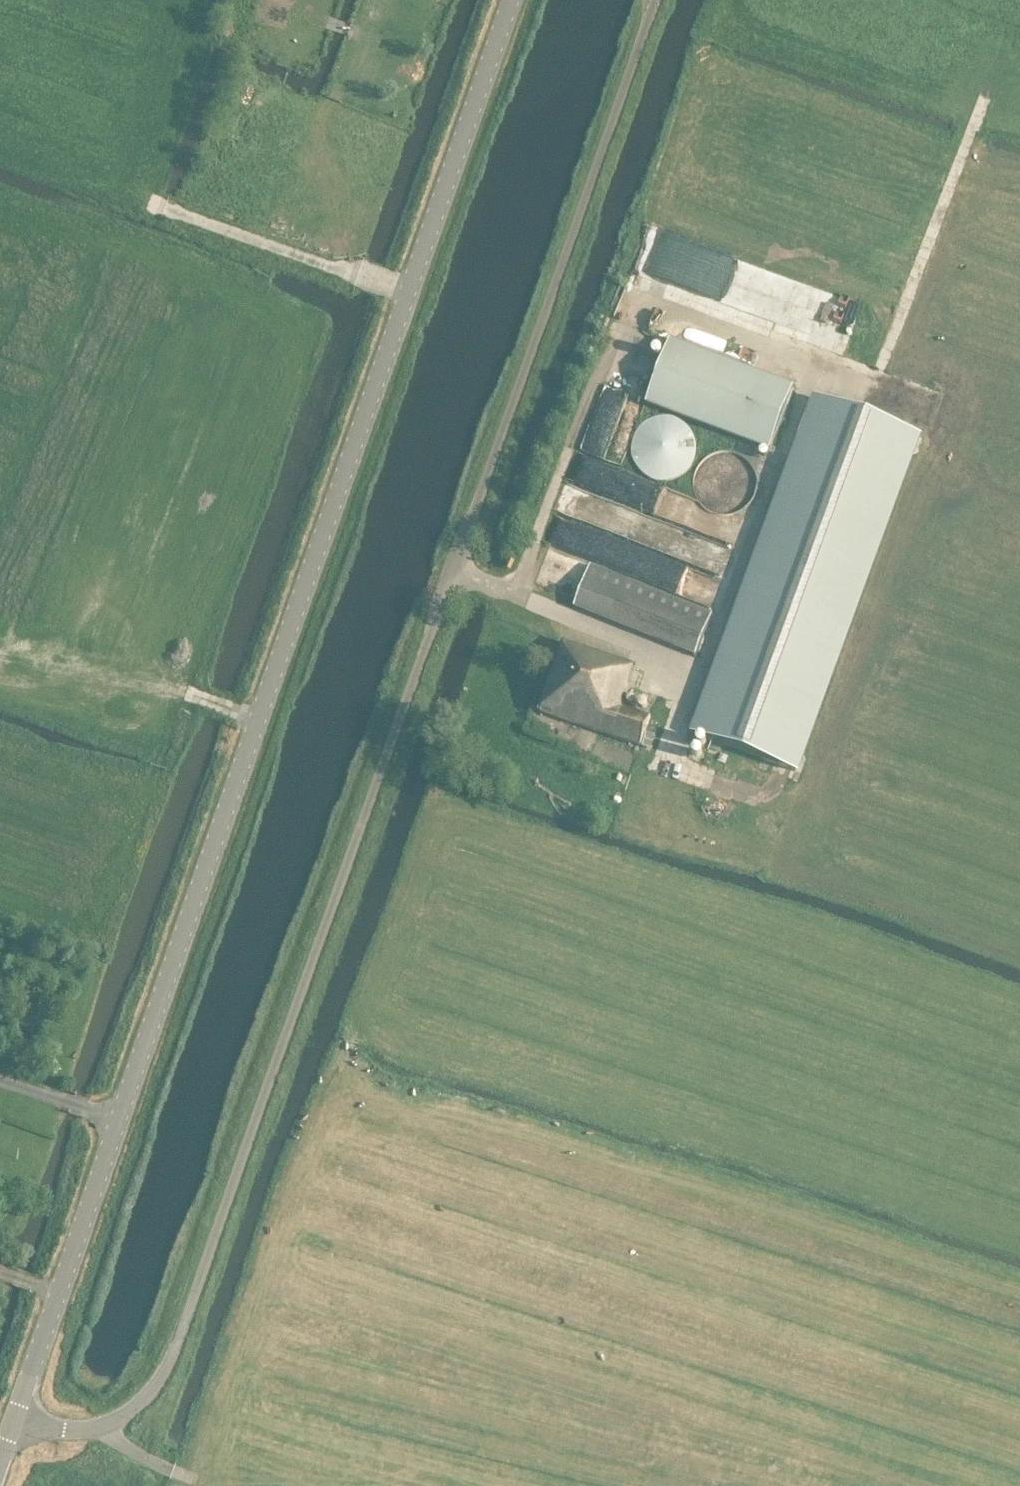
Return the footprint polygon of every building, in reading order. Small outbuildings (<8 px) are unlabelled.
[(645,404),(769,451),(793,387),(669,340),(645,404)] [(918,435),(868,416),(817,397),(694,732),(795,770),(918,435)] [(590,437),(609,443),(618,414),(598,408),(590,437)] [(691,448),(691,447),(691,443),(689,437),(687,433),(684,429),(681,426),(675,423),(670,421),(665,421),(660,421),(654,423),(649,426),(646,428),(643,432),(641,436),(639,442),(638,446),(638,451),(639,455),(642,461),(645,465),(650,469),(654,472),(658,473),(663,474),(669,473),(674,472),(679,470),(683,467),(687,462),(689,458),(691,453),(691,448)] [(604,474),(605,447),(588,446),(586,473),(604,474)] [(650,496),(661,476),(620,452),(608,472),(650,496)] [(754,487),(754,486),(753,481),(752,476),(747,468),(743,465),(739,463),(734,461),(729,460),(725,460),(720,461),(715,463),(711,466),(707,469),(704,474),(702,480),(701,484),(702,490),(703,495),(705,499),(708,504),(712,507),(716,510),(722,512),(726,513),(731,512),(736,511),(740,509),(746,506),(749,502),(752,497),(753,492),(754,487)] [(618,519),(684,538),(691,513),(627,496),(624,504),(622,503),(618,519)] [(576,608),(696,656),(712,614),(592,567),(576,608)] [(542,711),(641,745),(652,716),(624,706),(635,666),(564,643),(542,711)]
